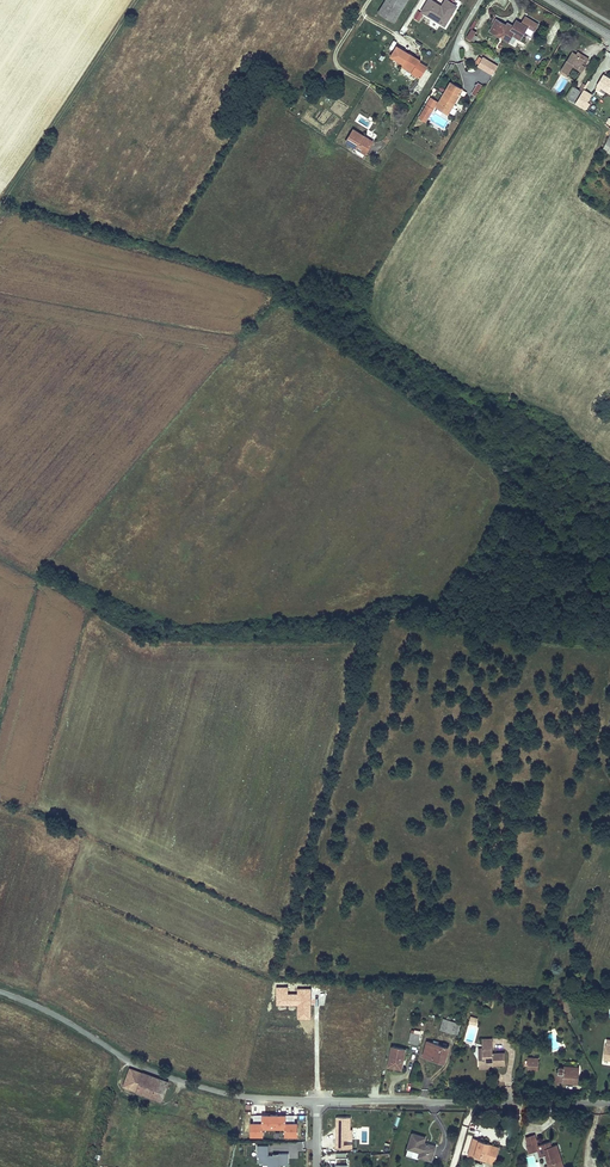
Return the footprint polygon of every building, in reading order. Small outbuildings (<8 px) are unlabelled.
[(408,0),(386,0),(378,12),(379,13),(394,22),(408,0)] [(456,6),(446,0),(442,7),(442,8),(440,7),(440,6),(430,0),(429,0),(423,11),(442,23),(446,18),(448,19),(456,6)] [(419,20),(423,14),(418,11),(414,17),(419,20)] [(394,22),(379,13),(377,15),(392,24),(394,22)] [(515,47),(527,27),(534,31),(538,24),(525,17),(522,23),(517,20),(514,26),(512,28),(506,25),(497,19),(496,19),(493,25),(489,32),(515,47)] [(553,23),(545,43),(552,46),(560,26),(553,23)] [(471,40),(474,35),(476,32),(472,29),(467,38),(471,40)] [(404,64),(410,54),(397,46),(391,56),(404,64)] [(568,74),(573,66),(582,72),(586,66),(585,66),(582,64),(585,60),(580,57),(580,58),(578,57),(579,56),(576,54),(572,52),(561,70),(568,74)] [(589,59),(578,52),(576,54),(579,56),(580,57),(585,60),(582,64),(585,66),(589,59)] [(426,68),(418,63),(420,60),(410,54),(404,64),(416,71),(414,74),(420,78),(426,68)] [(483,56),(477,65),(493,75),(499,66),(483,56)] [(416,71),(404,64),(402,67),(414,74),(416,71)] [(604,75),(597,85),(598,86),(596,88),(599,90),(601,87),(609,93),(609,79),(604,75)] [(567,82),(561,78),(555,88),(561,92),(567,82)] [(454,103),(460,94),(458,93),(461,88),(451,82),(436,107),(446,113),(452,104),(450,103),(451,102),(453,102),(454,103)] [(477,96),(482,86),(478,84),(472,93),(477,96)] [(574,102),(581,91),(579,90),(573,86),(566,97),(574,102)] [(584,108),(592,95),(584,90),(576,103),(584,108)] [(425,121),(433,109),(432,108),(427,105),(420,118),(425,121)] [(372,144),(362,137),(363,135),(354,129),(346,141),(366,154),(372,144)] [(373,141),(363,135),(362,137),(372,144),(373,141)] [(288,986),(277,986),(277,1004),(298,1004),(298,1018),(311,1018),(311,988),(297,988),(297,993),(288,992),(288,986)] [(458,1034),(461,1023),(444,1018),(441,1030),(454,1033),(458,1034)] [(418,1043),(420,1034),(414,1033),(415,1030),(411,1030),(411,1032),(409,1042),(418,1043)] [(505,1064),(505,1053),(493,1053),(492,1043),(486,1043),(486,1039),(483,1039),(483,1048),(483,1054),(479,1054),(479,1062),(485,1061),(486,1067),(490,1067),(490,1065),(490,1062),(493,1062),(493,1065),(505,1064)] [(445,1062),(449,1047),(446,1046),(447,1044),(443,1043),(443,1046),(438,1044),(433,1043),(427,1041),(424,1054),(436,1058),(435,1059),(445,1062)] [(403,1060),(405,1049),(392,1046),(388,1066),(400,1068),(401,1060),(403,1060)] [(538,1069),(538,1060),(528,1060),(528,1069),(538,1069)] [(578,1083),(579,1074),(578,1074),(579,1067),(564,1066),(564,1067),(559,1067),(558,1072),(557,1072),(556,1084),(559,1084),(560,1081),(578,1083)] [(130,1068),(124,1086),(161,1100),(168,1082),(130,1068)] [(350,1129),(350,1117),(337,1116),(336,1139),(336,1149),(352,1149),(352,1129),(350,1129)] [(294,1117),(254,1117),(254,1125),(251,1125),(251,1138),(262,1138),(262,1130),(284,1130),(284,1139),(296,1138),(296,1124),(294,1124),(294,1117)] [(428,1144),(428,1143),(424,1142),(425,1137),(412,1133),(408,1148),(420,1151),(419,1156),(431,1160),(436,1145),(430,1144),(430,1145),(428,1144)] [(535,1134),(526,1137),(528,1145),(536,1142),(537,1145),(538,1145),(535,1134)] [(494,1154),(496,1148),(488,1145),(489,1144),(489,1143),(473,1138),(468,1155),(475,1157),(475,1154),(485,1157),(484,1160),(490,1162),(492,1153),(494,1154)] [(528,1145),(527,1145),(529,1153),(538,1150),(540,1157),(545,1155),(547,1155),(548,1158),(547,1159),(549,1166),(563,1166),(564,1166),(557,1144),(552,1146),(550,1141),(538,1145),(537,1145),(536,1142),(528,1145)] [(494,1163),(499,1147),(489,1144),(488,1145),(496,1148),(494,1154),(492,1153),(490,1162),(494,1163)] [(279,1153),(279,1155),(273,1155),(268,1155),(268,1145),(257,1145),(257,1156),(259,1156),(259,1163),(263,1163),(263,1164),(268,1164),(268,1166),(279,1166),(279,1164),(288,1164),(288,1153),(279,1153)] [(348,1157),(336,1157),(336,1166),(348,1166),(348,1157)]
